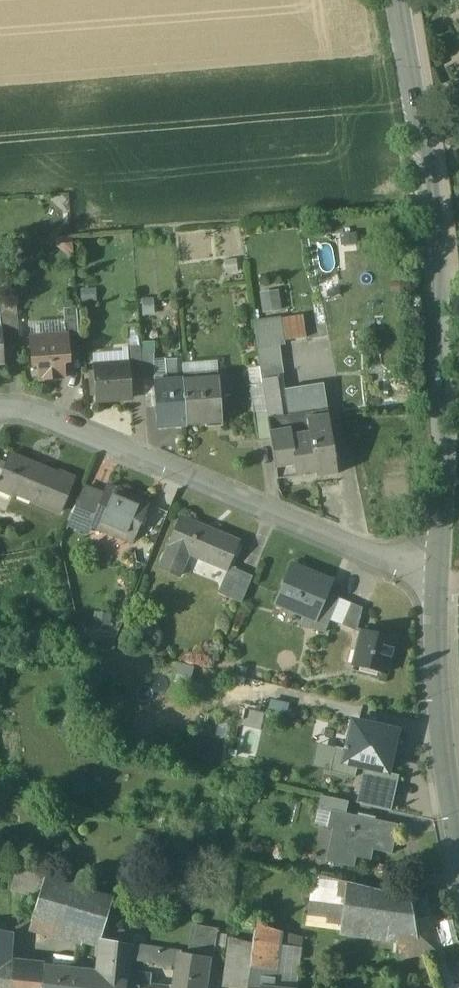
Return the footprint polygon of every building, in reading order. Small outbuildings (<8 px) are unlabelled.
[(175,226),(177,260),(216,257),(213,223),(175,226)] [(357,241),(355,230),(340,232),(341,243),(357,241)] [(278,294),(262,296),(264,312),(280,310),(278,294)] [(0,302),(0,315),(1,329),(2,329),(3,338),(19,337),(16,301),(0,302)] [(77,308),(64,309),(66,335),(67,335),(67,336),(79,336),(77,308)] [(303,316),(281,319),(284,341),(306,338),(303,316)] [(281,319),(254,323),(258,349),(279,346),(285,345),(284,341),(281,319)] [(66,335),(31,338),(33,364),(39,363),(40,379),(64,378),(63,362),(69,361),(67,336),(67,335),(66,335)] [(154,344),(140,345),(140,346),(141,355),(154,354),(154,344)] [(140,346),(127,347),(128,364),(129,364),(130,371),(142,371),(141,355),(140,346)] [(279,346),(258,349),(262,380),(282,377),(284,376),(279,346)] [(154,354),(141,355),(142,371),(143,379),(155,378),(154,354)] [(128,364),(93,366),(96,401),(132,398),(130,371),(129,364),(128,364)] [(219,377),(183,380),(187,426),(223,423),(219,377)] [(262,380),(267,412),(268,419),(288,416),(284,390),(282,377),(262,380)] [(183,380),(155,382),(159,428),(187,426),(183,380)] [(324,384),(284,390),(288,416),(307,413),(328,409),(324,384)] [(288,416),(268,419),(271,440),(277,479),(316,474),(317,477),(337,474),(328,409),(307,413),(288,416)] [(267,412),(254,414),(258,442),(271,440),(268,419),(267,412)] [(10,455),(0,479),(0,491),(13,496),(14,493),(61,513),(75,479),(58,472),(57,474),(10,455)] [(149,505),(106,487),(102,497),(90,524),(92,525),(133,542),(149,505)] [(83,490),(69,524),(89,532),(92,525),(90,524),(102,497),(83,490)] [(179,518),(168,545),(169,545),(159,569),(178,577),(188,553),(228,570),(239,542),(179,518)] [(332,581),(293,565),(276,604),(303,616),(313,620),(315,621),(324,600),(326,594),(332,581)] [(236,572),(226,597),(241,604),(253,577),(240,571),(239,573),(236,572)] [(339,599),(326,594),(324,600),(336,606),(339,599)] [(339,599),(336,606),(330,620),(341,625),(349,603),(339,599)] [(324,600),(315,621),(313,620),(311,630),(325,632),(330,620),(336,606),(324,600)] [(362,608),(350,603),(341,625),(340,625),(355,632),(357,628),(362,608)] [(90,626),(104,628),(106,614),(92,612),(90,626)] [(313,620),(303,616),(301,628),(311,630),(313,620)] [(395,639),(362,630),(353,665),(386,674),(395,639)] [(255,747),(263,713),(248,709),(240,743),(255,747)] [(393,775),(402,730),(351,720),(342,765),(365,769),(393,775)] [(393,775),(365,769),(358,803),(392,810),(400,777),(393,775)] [(348,801),(323,796),(320,810),(331,812),(331,811),(346,814),(346,813),(348,801)] [(346,814),(331,811),(331,812),(328,828),(333,829),(326,861),(354,867),(356,857),(371,860),(373,850),(392,854),(398,824),(346,813),(346,814)] [(45,877),(17,869),(11,890),(39,898),(45,878),(45,877)] [(332,878),(315,874),(307,926),(325,929),(332,878)] [(113,897),(45,878),(39,898),(32,920),(100,940),(101,939),(104,928),(113,897)] [(347,882),(332,878),(325,929),(340,931),(347,882)] [(409,898),(347,882),(340,931),(398,933),(416,934),(414,921),(409,898)] [(426,898),(409,898),(414,921),(431,917),(426,898)] [(431,917),(414,921),(416,934),(398,933),(397,955),(398,957),(418,953),(417,952),(423,951),(423,950),(438,947),(431,917)] [(251,957),(251,958),(247,987),(259,987),(270,987),(273,987),(279,945),(281,932),(256,924),(254,936),(251,957)] [(219,929),(196,925),(191,954),(210,957),(210,958),(213,959),(216,933),(217,932),(219,932),(219,929)] [(123,932),(104,928),(101,939),(112,940),(121,942),(123,932)] [(7,969),(10,933),(0,931),(0,968),(7,969)] [(227,935),(216,933),(214,954),(224,955),(227,935)] [(101,939),(100,940),(96,978),(73,975),(74,968),(44,965),(43,972),(42,972),(41,987),(126,987),(127,984),(128,974),(129,959),(130,944),(111,941),(112,940),(101,939)] [(182,953),(136,945),(135,960),(180,967),(182,953)] [(182,953),(180,967),(177,987),(171,987),(206,987),(210,958),(210,957),(191,954),(182,953)] [(42,972),(7,969),(0,968),(0,987),(41,987),(42,972)] [(147,976),(128,974),(127,984),(147,986),(147,976)]
